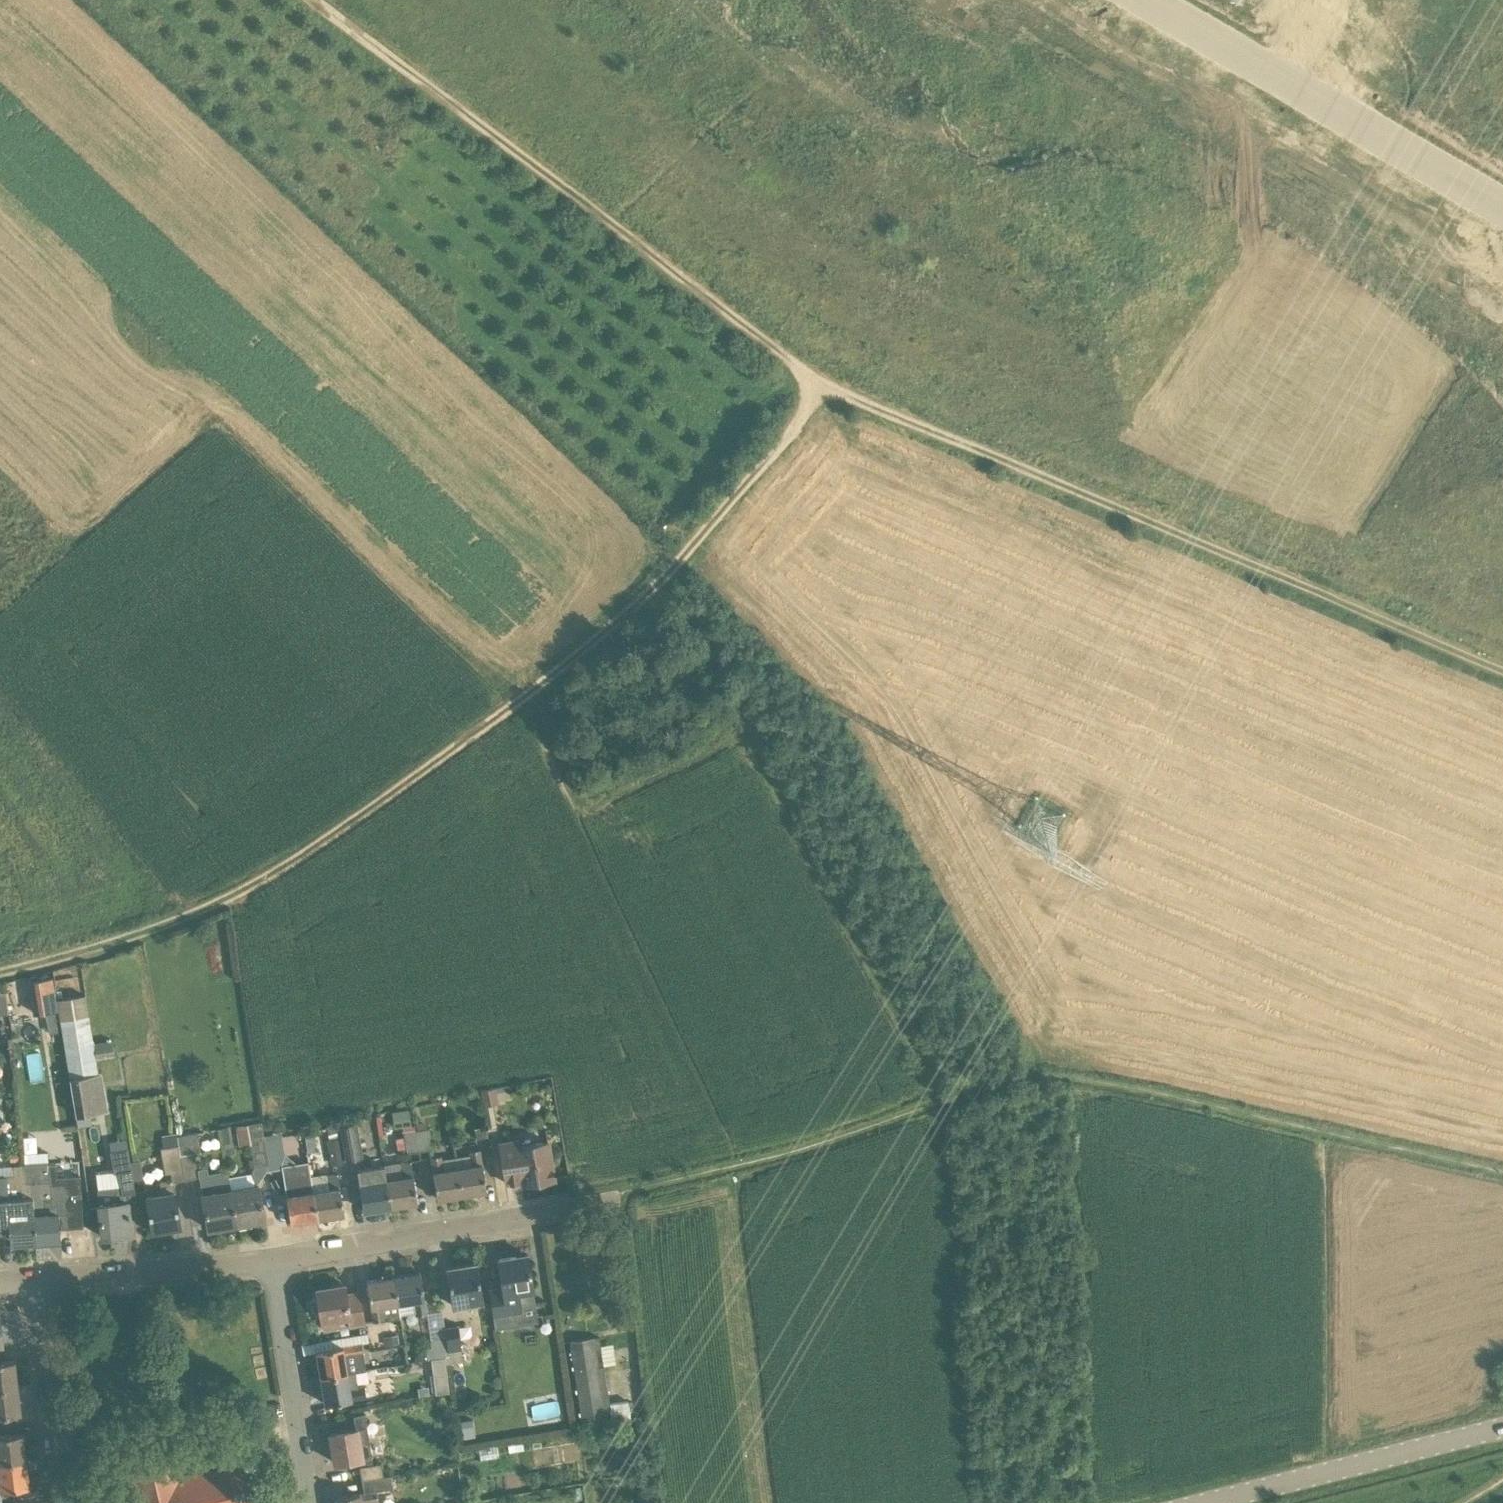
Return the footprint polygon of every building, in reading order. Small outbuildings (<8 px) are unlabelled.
[(52,979),(30,982),(35,1013),(57,1010),(52,979)] [(7,1001),(6,989),(0,990),(0,1014),(9,1013),(7,1001)] [(113,1055),(111,1040),(93,1043),(85,994),(58,999),(76,1114),(91,1112),(105,1109),(102,1081),(101,1072),(99,1072),(97,1058),(113,1055)] [(510,1085),(496,1087),(498,1100),(512,1098),(510,1086),(510,1085)] [(481,1090),(481,1092),(483,1101),(487,1126),(496,1125),(493,1104),(498,1104),(498,1100),(496,1087),(481,1090)] [(483,1101),(481,1092),(481,1090),(470,1091),(470,1094),(471,1103),(483,1101)] [(392,1112),(395,1129),(412,1126),(410,1110),(392,1112)] [(270,1165),(266,1145),(265,1140),(264,1140),(261,1121),(248,1124),(256,1168),(270,1165)] [(340,1126),(341,1137),(345,1160),(363,1157),(357,1122),(340,1126)] [(221,1128),(225,1148),(234,1147),(230,1126),(221,1128)] [(488,1137),(487,1126),(475,1128),(476,1138),(488,1137)] [(416,1130),(419,1150),(431,1148),(428,1128),(416,1130)] [(407,1152),(419,1150),(416,1130),(403,1132),(407,1152)] [(16,1134),(7,1132),(4,1140),(13,1143),(16,1134)] [(180,1155),(194,1152),(198,1151),(195,1133),(177,1136),(179,1145),(180,1155)] [(345,1160),(341,1137),(328,1139),(332,1164),(346,1161),(345,1160)] [(554,1179),(548,1142),(518,1147),(517,1141),(499,1144),(506,1183),(522,1180),(523,1184),(554,1179)] [(266,1145),(270,1165),(282,1163),(278,1143),(266,1145)] [(180,1155),(179,1145),(160,1148),(164,1172),(169,1171),(182,1170),(180,1155)] [(131,1234),(128,1201),(125,1201),(124,1195),(135,1193),(133,1180),(130,1161),(128,1148),(110,1150),(114,1173),(118,1172),(120,1185),(97,1189),(99,1204),(102,1237),(131,1234)] [(472,1164),(458,1167),(462,1194),(487,1190),(480,1148),(470,1150),(472,1164)] [(199,1177),(194,1152),(180,1155),(182,1170),(184,1179),(199,1177)] [(442,1154),(430,1156),(437,1198),(462,1194),(458,1167),(444,1169),(442,1154)] [(130,1161),(133,1180),(143,1178),(140,1160),(130,1161)] [(403,1176),(386,1179),(391,1206),(418,1202),(411,1160),(401,1162),(403,1176)] [(308,1161),(282,1166),(291,1222),(318,1218),(314,1191),(308,1161)] [(397,1162),(383,1163),(383,1175),(398,1174),(397,1162)] [(50,1164),(23,1165),(25,1182),(25,1186),(33,1186),(33,1211),(36,1242),(37,1242),(37,1241),(60,1240),(58,1197),(52,1197),(50,1164)] [(0,1175),(0,1233),(10,1232),(11,1243),(35,1241),(35,1243),(36,1242),(33,1211),(33,1186),(25,1186),(25,1182),(23,1165),(13,1166),(14,1174),(0,1175)] [(368,1167),(358,1169),(364,1210),(391,1206),(386,1179),(370,1181),(368,1167)] [(329,1189),(314,1191),(318,1218),(344,1214),(338,1172),(327,1174),(329,1189)] [(230,1177),(232,1189),(230,1189),(236,1224),(265,1219),(259,1184),(257,1184),(255,1173),(230,1177)] [(181,1226),(173,1181),(171,1182),(171,1178),(160,1180),(162,1194),(146,1196),(152,1231),(181,1226)] [(230,1189),(203,1194),(209,1229),(236,1224),(230,1189)] [(521,1311),(520,1307),(535,1305),(533,1289),(528,1255),(498,1259),(503,1286),(489,1288),(494,1316),(496,1329),(510,1327),(508,1313),(521,1311)] [(477,1263),(447,1268),(453,1304),(483,1298),(477,1263)] [(420,1272),(394,1276),(399,1302),(414,1300),(417,1315),(427,1313),(428,1313),(427,1311),(420,1272)] [(399,1302),(394,1276),(367,1281),(375,1322),(386,1320),(383,1305),(399,1302)] [(323,1330),(364,1323),(359,1293),(347,1295),(345,1284),(317,1289),(323,1330)] [(449,1351),(445,1327),(442,1309),(427,1311),(428,1313),(427,1313),(434,1358),(444,1356),(450,1355),(449,1351)] [(0,1321),(0,1343),(2,1343),(2,1340),(6,1340),(9,1336),(8,1327),(4,1324),(0,1324),(0,1321)] [(458,1325),(445,1327),(449,1351),(462,1348),(458,1325)] [(385,1346),(400,1344),(398,1334),(383,1337),(385,1346)] [(603,1363),(600,1344),(599,1337),(570,1341),(584,1427),(631,1420),(628,1400),(604,1403),(598,1364),(603,1363)] [(362,1343),(317,1351),(321,1376),(366,1369),(362,1343)] [(444,1356),(434,1358),(432,1358),(434,1373),(446,1372),(444,1356)] [(18,1387),(15,1360),(0,1362),(0,1389),(18,1387)] [(321,1376),(325,1404),(365,1397),(364,1388),(375,1386),(373,1369),(366,1370),(366,1369),(321,1376)] [(21,1413),(18,1387),(0,1389),(0,1416),(21,1413)] [(357,1429),(330,1433),(335,1463),(373,1456),(366,1413),(355,1415),(357,1429)] [(476,1433),(474,1419),(462,1420),(464,1435),(476,1433)] [(26,1459),(23,1433),(0,1436),(0,1462),(26,1459)] [(121,1502),(253,1502),(252,1498),(256,1497),(250,1472),(246,1473),(240,1449),(219,1454),(222,1466),(209,1469),(209,1465),(194,1469),(195,1472),(183,1475),(178,1454),(142,1462),(141,1457),(144,1456),(143,1452),(140,1452),(137,1441),(118,1446),(123,1467),(113,1470),(121,1502)] [(26,1459),(0,1462),(0,1490),(29,1486),(26,1459)] [(362,1481),(391,1476),(388,1461),(359,1466),(362,1481)] [(391,1476),(362,1481),(364,1492),(337,1497),(338,1502),(369,1502),(379,1501),(377,1491),(393,1488),(391,1476)]
